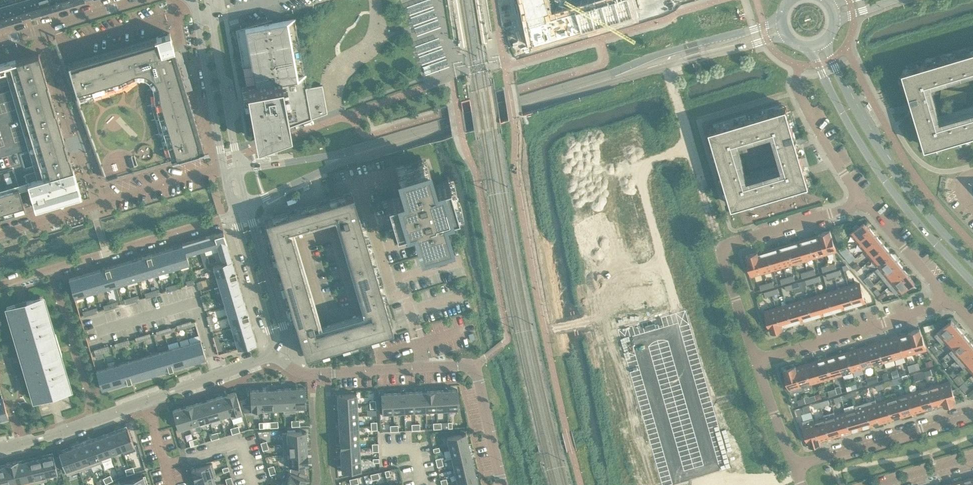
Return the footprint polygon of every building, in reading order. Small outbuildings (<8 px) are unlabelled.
[(11,22),(21,19),(16,0),(5,3),(11,22)] [(31,16),(27,0),(16,0),(21,19),(31,16)] [(42,13),(38,0),(27,0),(31,16),(42,13)] [(52,10),(50,0),(38,0),(42,13),(52,10)] [(63,7),(61,0),(50,0),(52,10),(63,7)] [(528,13),(523,14),(528,41),(533,40),(534,41),(561,33),(563,38),(636,16),(634,11),(635,11),(633,3),(632,0),(598,0),(552,14),(548,0),(525,0),(528,13)] [(11,22),(5,3),(0,5),(0,24),(0,25),(11,22)] [(286,20),(283,21),(273,22),(272,18),(247,25),(236,29),(246,86),(256,139),(256,142),(290,129),(290,126),(322,114),(327,112),(322,84),(321,84),(306,87),(304,76),(304,75),(294,20),(294,19),(286,20)] [(98,54),(97,54),(83,58),(82,58),(83,59),(69,63),(69,62),(68,62),(68,63),(64,64),(64,65),(69,78),(69,79),(74,93),(75,93),(79,107),(80,107),(85,121),(84,121),(85,121),(90,135),(90,136),(90,135),(95,149),(95,150),(100,163),(100,164),(106,178),(117,175),(118,175),(131,171),(132,171),(132,170),(146,166),(160,162),(161,162),(204,149),(200,134),(200,133),(200,134),(195,120),(196,120),(196,119),(195,119),(191,105),(192,105),(191,105),(187,91),(187,90),(183,77),(183,76),(182,76),(178,62),(179,62),(178,62),(174,48),(175,48),(174,47),(170,33),(155,37),(154,37),(145,40),(141,41),(140,41),(140,42),(126,46),(126,45),(126,46),(121,47),(112,50),(112,49),(111,50),(102,53),(98,54)] [(925,146),(972,132),(972,113),(937,124),(935,115),(936,115),(926,82),(925,82),(972,67),(972,49),(902,69),(925,146)] [(38,53),(7,62),(14,88),(28,135),(37,165),(42,178),(73,168),(69,155),(68,153),(67,150),(67,149),(66,146),(65,144),(65,141),(38,53)] [(28,135),(14,88),(12,89),(0,92),(0,191),(8,188),(18,185),(28,182),(42,178),(37,165),(28,135)] [(729,123),(724,124),(719,125),(714,127),(710,128),(720,165),(732,205),(737,204),(742,202),(747,201),(752,199),(756,198),(761,197),(766,195),(771,194),(776,192),(780,191),(785,189),(790,188),(795,187),(800,185),(804,184),(805,183),(809,182),(807,176),(805,168),(791,120),(788,112),(786,105),(782,107),(772,110),(767,111),(763,113),(762,113),(757,114),(753,116),(748,117),(743,118),(738,120),(734,121),(729,123)] [(427,162),(397,171),(403,193),(395,195),(386,198),(391,213),(395,228),(404,225),(412,223),(420,249),(450,240),(442,214),(450,212),(457,210),(448,180),(441,182),(434,184),(427,162)] [(42,178),(28,182),(34,205),(35,207),(38,207),(40,206),(42,205),(45,204),(47,204),(50,203),(81,194),(73,168),(42,178)] [(18,185),(7,188),(14,212),(25,209),(18,185)] [(0,190),(0,202),(4,215),(14,212),(7,188),(0,190)] [(305,355),(393,329),(385,303),(360,218),(353,194),(265,220),(297,329),(305,355)] [(872,230),(864,221),(850,233),(858,242),(872,230)] [(844,243),(840,229),(834,231),(838,244),(844,243)] [(818,233),(819,235),(820,235),(825,253),(836,250),(830,230),(818,233)] [(872,230),(858,242),(865,250),(879,238),(872,230)] [(217,245),(219,254),(229,251),(223,231),(208,236),(211,247),(217,245)] [(820,235),(819,235),(809,238),(814,257),(825,253),(820,235)] [(204,249),(211,247),(208,236),(182,243),(189,263),(186,254),(200,250),(204,249)] [(809,238),(798,241),(804,260),(814,257),(809,238)] [(879,238),(865,250),(872,258),(885,247),(879,238)] [(798,241),(788,244),(793,263),(804,260),(798,241)] [(182,245),(172,248),(178,267),(189,263),(182,243),(182,245)] [(788,244),(777,247),(782,266),(793,263),(788,244)] [(777,247),(766,251),(772,269),(782,266),(777,247)] [(872,258),(879,267),(892,255),(885,247),(872,258)] [(172,248),(162,251),(168,270),(178,267),(172,248)] [(162,251),(152,254),(157,273),(168,270),(162,251)] [(229,251),(219,254),(222,262),(213,265),(216,275),(235,270),(229,251)] [(756,253),(758,253),(758,251),(746,255),(748,263),(747,263),(748,270),(750,269),(752,275),(762,272),(756,253)] [(766,251),(758,253),(756,253),(762,272),(772,269),(766,251)] [(152,254),(141,257),(147,276),(157,273),(152,254)] [(892,255),(879,267),(875,269),(882,277),(899,263),(892,255)] [(141,257),(131,260),(137,279),(147,276),(141,257)] [(131,260),(121,263),(126,282),(137,279),(131,260)] [(855,268),(857,271),(858,270),(861,268),(861,267),(857,262),(852,265),(855,268)] [(121,263),(110,266),(116,285),(126,282),(121,263)] [(899,263),(882,277),(889,286),(906,271),(899,263)] [(110,266),(100,269),(106,288),(116,285),(110,266)] [(100,269),(90,272),(95,291),(106,288),(100,269)] [(235,270),(216,275),(219,286),(238,280),(235,270)] [(897,294),(914,280),(906,271),(889,286),(897,294)] [(90,272),(79,275),(85,294),(95,291),(90,272)] [(79,275),(69,279),(74,297),(85,294),(79,275)] [(238,280),(219,286),(222,296),(241,291),(238,280)] [(865,301),(859,283),(849,286),(854,305),(865,301)] [(838,289),(844,308),(854,305),(849,286),(838,289)] [(828,292),(833,311),(844,308),(838,289),(828,292)] [(241,291),(222,296),(225,307),(244,301),(241,291)] [(817,295),(823,314),(833,311),(828,292),(817,295)] [(807,298),(813,317),(823,314),(817,295),(807,298)] [(797,301),(802,320),(813,317),(807,298),(797,301)] [(14,303),(16,309),(7,311),(17,344),(20,343),(23,353),(20,354),(23,353),(26,363),(23,364),(33,397),(70,386),(60,353),(58,354),(55,344),(57,343),(55,343),(52,333),(54,333),(44,300),(34,303),(33,299),(25,302),(22,303),(21,301),(14,303)] [(244,301),(225,307),(228,317),(247,311),(244,301)] [(786,304),(792,323),(802,320),(797,301),(786,304)] [(783,327),(782,326),(792,323),(786,304),(776,308),(782,328),(783,327)] [(769,323),(771,331),(782,328),(776,308),(765,311),(767,317),(765,317),(767,324),(769,323)] [(247,311),(228,317),(231,327),(250,322),(247,311)] [(942,343),(945,341),(959,329),(951,320),(934,335),(942,343)] [(250,322),(231,327),(234,338),(253,332),(250,322)] [(926,349),(920,328),(909,332),(915,352),(926,349)] [(952,349),(949,351),(966,337),(959,329),(945,341),(952,349)] [(253,332),(234,338),(238,349),(256,343),(253,332)] [(908,332),(909,333),(899,336),(904,355),(915,352),(909,332),(908,332)] [(889,339),(894,358),(904,355),(899,336),(889,339)] [(956,360),(972,345),(966,337),(949,351),(956,360)] [(200,339),(189,342),(195,361),(206,358),(200,339)] [(878,342),(884,361),(894,358),(889,339),(878,342)] [(195,361),(189,342),(179,345),(185,364),(195,361)] [(868,345),(873,364),(884,361),(878,342),(868,345)] [(185,364),(179,345),(169,348),(174,367),(185,364)] [(857,349),(863,367),(873,364),(868,345),(857,349)] [(972,359),(972,345),(956,360),(963,368),(966,365),(972,359)] [(174,367),(169,348),(158,351),(164,370),(174,367)] [(847,352),(853,370),(863,367),(857,349),(847,352)] [(164,370),(158,351),(148,355),(154,373),(164,370)] [(837,355),(842,373),(853,370),(847,352),(837,355)] [(154,373),(148,355),(138,358),(143,377),(154,373)] [(832,376),(842,373),(837,355),(826,358),(832,376)] [(138,358),(127,361),(133,380),(143,377),(138,358)] [(821,379),(832,376),(826,358),(816,361),(821,379)] [(127,361),(117,364),(123,383),(133,380),(127,361)] [(811,383),(821,379),(816,361),(806,364),(811,383)] [(117,364),(107,367),(112,386),(123,383),(117,364)] [(801,386),(802,389),(802,391),(813,387),(806,364),(796,367),(795,365),(795,366),(801,386)] [(791,393),(802,389),(801,386),(795,366),(784,369),(786,376),(784,377),(786,383),(788,383),(791,393)] [(107,367),(96,370),(101,389),(112,386),(107,367)] [(887,372),(877,375),(878,381),(889,378),(887,372)] [(959,374),(954,377),(960,384),(964,381),(959,374)] [(878,381),(877,375),(866,378),(868,384),(878,381)] [(891,387),(889,381),(883,383),(885,389),(891,387)] [(956,401),(950,381),(939,384),(945,404),(956,401)] [(963,382),(960,385),(965,390),(968,387),(963,382)] [(944,403),(944,405),(945,404),(939,384),(928,387),(934,406),(944,403)] [(304,387),(293,388),(294,402),(294,407),(305,406),(305,399),(304,387)] [(918,391),(924,409),(934,406),(928,387),(918,391)] [(279,389),(272,389),(273,408),(284,408),(283,405),(282,388),(279,389)] [(293,388),(282,388),(283,405),(284,408),(284,412),(295,411),(294,407),(294,402),(293,388)] [(272,389),(261,390),(262,409),(273,408),(272,389)] [(457,389),(446,390),(447,409),(458,408),(457,389)] [(261,390),(250,390),(251,409),(262,409),(261,390)] [(435,390),(424,391),(425,410),(436,409),(435,390)] [(446,390),(435,390),(436,409),(447,409),(446,390)] [(414,391),(403,392),(404,411),(415,411),(414,391)] [(424,391),(414,391),(415,411),(425,410),(424,391)] [(908,394),(913,412),(924,409),(918,391),(908,394)] [(235,392),(225,395),(230,412),(231,417),(242,414),(235,392)] [(403,392),(392,393),(393,412),(404,411),(403,392)] [(337,394),(338,406),(357,405),(356,393),(337,394)] [(392,393),(381,393),(382,413),(393,412),(392,393)] [(897,397),(903,415),(913,412),(908,394),(897,397)] [(220,416),(220,419),(231,416),(230,412),(227,404),(225,395),(214,398),(217,407),(220,416)] [(887,400),(893,418),(903,415),(897,397),(887,400)] [(3,398),(0,398),(0,419),(8,416),(3,398)] [(214,398),(204,401),(207,410),(209,419),(210,422),(220,419),(220,416),(217,407),(214,398)] [(865,402),(872,425),(882,421),(875,399),(865,402)] [(877,403),(875,399),(882,421),(893,418),(887,400),(877,403)] [(207,410),(204,401),(194,404),(196,413),(199,422),(200,425),(210,422),(209,419),(207,410)] [(856,409),(861,428),(872,425),(865,402),(855,405),(856,409)] [(194,404),(183,407),(186,417),(189,425),(189,428),(200,425),(199,422),(196,413),(194,404)] [(338,406),(338,417),(358,415),(357,405),(338,406)] [(186,417),(183,407),(173,410),(176,420),(178,428),(179,431),(189,428),(189,425),(186,417)] [(845,412),(851,431),(861,428),(856,409),(845,412)] [(824,414),(825,418),(830,437),(841,434),(835,415),(834,411),(824,414)] [(845,412),(835,415),(841,434),(851,431),(845,412)] [(338,417),(339,427),(358,426),(358,415),(338,417)] [(805,438),(807,437),(809,445),(820,441),(814,421),(813,417),(802,421),(805,430),(803,431),(805,438)] [(821,441),(821,440),(830,437),(825,418),(814,421),(820,441),(821,441)] [(339,427),(339,438),(359,437),(358,426),(339,427)] [(127,427),(115,431),(122,450),(122,449),(124,454),(136,450),(134,445),(127,427)] [(122,450),(115,431),(104,435),(111,454),(122,450)] [(306,431),(282,432),(282,443),(306,442),(306,431)] [(465,433),(447,437),(449,448),(468,444),(465,433)] [(111,454),(104,435),(93,440),(100,458),(111,454)] [(339,438),(340,449),(359,448),(359,437),(339,438)] [(100,458),(93,440),(82,444),(90,466),(102,462),(100,458)] [(306,442),(282,443),(283,454),(307,453),(306,442)] [(90,466),(82,444),(70,448),(79,470),(90,466)] [(470,454),(468,444),(449,448),(452,459),(470,454)] [(79,470),(70,448),(59,452),(67,475),(79,470)] [(340,449),(341,460),(360,459),(359,448),(340,449)] [(307,453),(283,454),(283,455),(285,455),(286,465),(308,464),(307,453)] [(57,473),(53,454),(41,457),(45,476),(46,475),(57,473)] [(473,465),(470,454),(452,459),(454,469),(473,465)] [(45,476),(41,457),(29,459),(35,483),(47,480),(46,475),(45,476)] [(29,459),(18,462),(22,481),(22,484),(26,484),(35,483),(29,459)] [(360,459),(341,460),(341,471),(361,470),(360,459)] [(18,462),(18,460),(5,463),(5,465),(6,465),(10,484),(22,481),(18,462)] [(212,463),(191,469),(194,480),(215,474),(212,463)] [(0,466),(0,484),(5,484),(10,484),(6,465),(5,465),(0,466)] [(475,475),(473,465),(454,469),(457,480),(475,475)] [(282,481),(292,484),(306,484),(309,479),(305,477),(306,474),(299,472),(298,475),(288,472),(284,482),(282,481)] [(194,480),(196,484),(215,484),(216,484),(213,475),(215,474),(194,480)] [(143,475),(119,482),(120,484),(146,484),(143,475)] [(475,475),(457,480),(458,484),(478,484),(475,475)]
